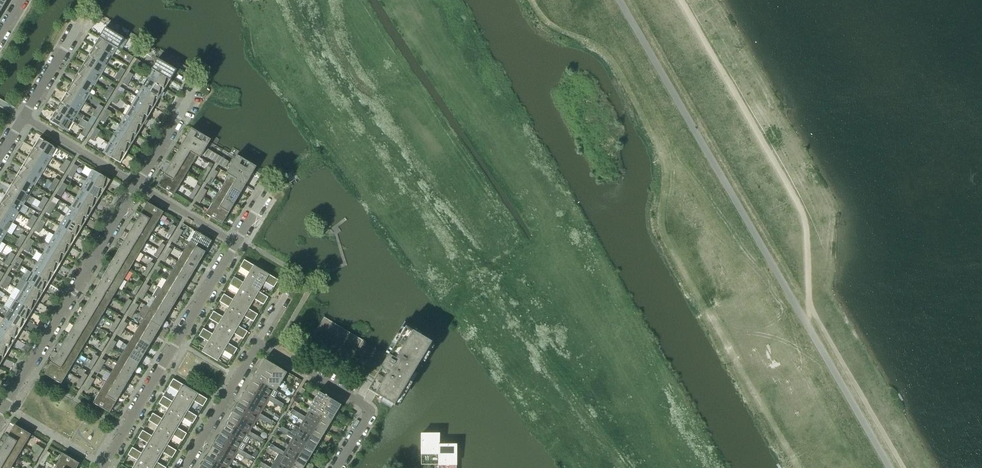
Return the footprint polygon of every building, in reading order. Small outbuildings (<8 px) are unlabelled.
[(118,48),(124,38),(105,27),(99,37),(118,48)] [(118,48),(99,37),(98,38),(99,39),(98,41),(97,40),(94,46),(111,56),(116,48),(117,49),(118,48)] [(111,56),(94,46),(93,48),(92,50),(88,55),(105,66),(111,56)] [(105,66),(88,55),(87,57),(88,57),(87,59),(86,59),(83,65),(100,75),(105,66)] [(157,59),(152,68),(171,79),(176,70),(165,63),(167,59),(160,55),(157,59)] [(100,75),(83,65),(82,66),(82,67),(81,68),(77,74),(94,84),(100,75)] [(171,79),(152,68),(151,69),(153,70),(148,78),(165,89),(168,83),(169,81),(171,79)] [(94,84),(77,74),(76,76),(77,76),(75,78),(75,77),(71,83),(89,93),(94,84)] [(165,89),(148,78),(142,87),(159,98),(163,92),(162,92),(163,90),(164,90),(165,89)] [(89,93),(71,83),(70,85),(71,85),(70,87),(69,87),(66,92),(83,103),(89,93)] [(159,98),(142,87),(137,97),(154,107),(157,101),(158,99),(158,100),(159,98)] [(83,103),(66,92),(65,94),(64,96),(60,102),(78,112),(83,103)] [(154,107),(137,97),(131,106),(148,116),(152,111),(151,110),(152,109),(153,109),(154,107)] [(78,112),(60,102),(59,103),(60,104),(59,105),(58,105),(55,111),(72,121),(78,112)] [(148,116),(131,106),(126,115),(143,125),(146,120),(147,118),(148,116)] [(72,121),(55,111),(54,113),(53,115),(53,114),(49,121),(59,127),(58,129),(62,131),(64,129),(66,131),(72,121)] [(143,125),(126,115),(120,125),(137,135),(141,129),(140,129),(141,127),(142,127),(143,125)] [(137,135),(120,125),(115,134),(132,144),(135,139),(135,138),(136,136),(136,137),(137,135)] [(200,158),(211,139),(191,128),(180,146),(197,156),(200,158)] [(132,144),(115,134),(109,143),(126,153),(130,148),(129,148),(130,146),(131,146),(132,144)] [(56,148),(53,146),(55,144),(50,141),(49,143),(39,138),(38,140),(37,142),(33,147),(50,157),(56,148)] [(126,153),(109,143),(103,153),(106,155),(104,157),(109,160),(111,158),(120,163),(124,157),(125,155),(126,153)] [(191,165),(197,156),(180,146),(175,155),(191,165)] [(50,157),(33,147),(32,149),(33,149),(32,151),(31,151),(28,157),(45,167),(50,157)] [(223,167),(227,160),(211,151),(207,157),(223,167)] [(186,174),(191,165),(175,155),(169,164),(186,174)] [(229,175),(245,184),(256,167),(237,155),(226,173),(229,175)] [(45,167),(28,157),(27,158),(27,159),(26,160),(22,166),(39,176),(45,167)] [(180,183),(186,174),(169,164),(164,173),(180,183)] [(39,176),(22,166),(21,168),(22,168),(21,170),(20,169),(17,175),(34,185),(39,176)] [(110,180),(101,174),(102,172),(97,169),(96,172),(93,170),(87,180),(104,190),(108,184),(107,184),(108,182),(109,182),(110,180)] [(173,195),(180,183),(164,173),(157,185),(173,195)] [(34,185),(17,175),(16,177),(15,179),(14,179),(11,184),(28,194),(34,185)] [(245,184),(229,175),(223,184),(240,194),(245,184)] [(104,190),(87,180),(82,189),(99,199),(102,193),(103,191),(103,192),(104,190)] [(28,194),(11,184),(10,186),(11,186),(9,188),(5,194),(23,204),(28,194)] [(240,194),(223,184),(218,193),(234,203),(240,194)] [(99,199),(82,189),(76,198),(93,208),(97,203),(96,202),(97,201),(98,201),(99,199)] [(234,203),(218,193),(212,202),(229,212),(234,203)] [(5,194),(4,195),(5,196),(4,197),(3,197),(0,203),(17,213),(23,204),(5,194)] [(93,208),(76,198),(71,207),(88,218),(91,212),(92,210),(93,208)] [(156,224),(163,212),(147,202),(140,214),(156,224)] [(229,212),(212,202),(205,214),(222,224),(229,212)] [(0,203),(0,216),(11,223),(17,213),(0,203)] [(88,218),(71,207),(65,217),(82,227),(86,221),(85,221),(86,219),(87,219),(88,218)] [(151,233),(156,224),(140,214),(134,223),(151,233)] [(0,216),(0,228),(6,232),(11,223),(0,216)] [(82,227),(65,217),(60,226),(77,236),(80,230),(81,228),(81,229),(82,227)] [(145,242),(151,233),(134,223),(129,232),(145,242)] [(77,236),(60,226),(54,235),(71,245),(75,240),(74,239),(75,238),(76,238),(77,236)] [(205,252),(212,241),(195,231),(188,243),(205,252)] [(140,251),(145,242),(129,232),(123,242),(140,251)] [(71,245),(54,235),(49,245),(66,255),(69,249),(70,247),(71,245)] [(134,261),(140,251),(123,242),(118,251),(134,261)] [(205,252),(188,243),(183,252),(199,262),(205,252)] [(66,255),(49,245),(43,254),(60,264),(64,258),(63,258),(64,256),(65,257),(66,255)] [(129,270),(134,261),(118,251),(112,260),(129,270)] [(199,262),(183,252),(177,261),(194,271),(199,262)] [(60,264),(43,254),(38,263),(55,273),(58,268),(57,267),(59,266),(60,264)] [(251,287),(261,270),(244,259),(239,267),(249,273),(243,282),(251,287)] [(123,279),(129,270),(112,260),(107,269),(123,279)] [(194,271),(177,261),(172,270),(188,280),(194,271)] [(55,273),(38,263),(32,272),(49,283),(52,277),(53,275),(54,275),(55,273)] [(49,283),(32,272),(27,269),(21,279),(26,282),(44,292),(47,286),(46,286),(47,284),(48,284),(49,283)] [(118,289),(123,279),(107,269),(101,279),(118,289)] [(188,280),(172,270),(166,280),(183,290),(188,280)] [(278,280),(261,270),(251,287),(258,291),(264,282),(274,287),(278,280)] [(241,304),(251,287),(243,282),(234,276),(229,284),(239,290),(233,299),(241,304)] [(112,298),(118,289),(101,279),(96,288),(112,298)] [(139,289),(143,282),(139,280),(137,284),(132,281),(130,283),(135,287),(139,289)] [(183,290),(166,280),(161,289),(177,299),(183,290)] [(44,292),(26,282),(21,291),(38,301),(41,295),(42,293),(42,294),(44,292)] [(268,297),(258,291),(251,287),(241,304),(248,308),(254,299),(263,304),(268,297)] [(107,307),(112,298),(96,288),(90,297),(107,307)] [(177,299),(161,289),(155,298),(172,308),(177,299)] [(38,301),(21,291),(15,300),(32,311),(36,305),(35,304),(36,303),(37,303),(38,301)] [(241,304),(233,299),(223,294),(219,301),(228,307),(223,317),(230,321),(241,304)] [(101,316),(107,307),(90,297),(84,307),(101,316)] [(172,308),(155,298),(150,308),(166,317),(172,308)] [(32,311),(15,300),(10,310),(27,320),(30,314),(31,312),(32,311)] [(258,314),(248,308),(241,304),(230,321),(238,326),(244,316),(253,322),(258,314)] [(95,326),(101,316),(84,307),(79,316),(95,326)] [(166,317),(150,308),(144,317),(161,327),(166,317)] [(27,320),(10,310),(4,319),(21,329),(25,323),(24,323),(25,321),(26,322),(27,320)] [(230,321),(223,317),(213,311),(209,318),(218,324),(212,334),(220,338),(230,321)] [(90,335),(95,326),(79,316),(73,325),(90,335)] [(161,327),(144,317),(138,326),(155,336),(161,327)] [(388,356),(324,318),(308,345),(368,382),(371,384),(388,356)] [(4,319),(0,326),(0,329),(16,338),(19,333),(19,332),(20,331),(21,329),(4,319)] [(247,331),(238,326),(230,321),(220,338),(228,343),(233,333),(243,339),(247,331)] [(84,344),(90,335),(73,325),(68,334),(84,344)] [(155,336),(138,326),(133,336),(149,345),(155,336)] [(394,405),(431,342),(405,326),(388,356),(371,384),(368,389),(373,392),(394,405)] [(220,338),(212,334),(203,328),(198,336),(208,341),(202,352),(209,356),(220,338)] [(0,329),(0,342),(10,348),(14,342),(13,342),(14,340),(15,340),(16,338),(0,329)] [(79,354),(84,344),(68,334),(62,344),(79,354)] [(149,345),(133,336),(127,345),(144,355),(149,345)] [(237,349),(228,343),(220,338),(209,356),(217,361),(223,350),(233,356),(237,349)] [(0,342),(0,354),(5,357),(8,351),(9,349),(9,350),(10,348),(0,342)] [(73,363),(79,354),(62,344),(57,353),(73,363)] [(144,355),(127,345),(122,354),(138,364),(144,355)] [(68,372),(73,363),(57,353),(51,362),(68,372)] [(138,364),(122,354),(116,363),(133,373),(138,364)] [(264,359),(258,368),(260,369),(279,380),(284,371),(266,360),(264,359)] [(61,384),(68,372),(51,362),(44,374),(61,384)] [(133,373),(116,363),(111,373),(127,382),(133,373)] [(258,368),(253,377),(255,378),(274,389),(279,380),(260,369),(258,368)] [(127,382),(111,373),(105,382),(122,392),(127,382)] [(253,377),(248,386),(250,387),(268,398),(267,400),(274,404),(277,400),(274,398),(278,392),(274,389),(255,378),(253,377)] [(180,406),(190,389),(173,378),(168,386),(178,392),(172,401),(180,406)] [(293,381),(290,387),(295,390),(296,390),(299,384),(293,381)] [(122,392),(105,382),(100,391),(116,401),(122,392)] [(248,386),(243,394),(245,395),(263,406),(264,404),(267,400),(268,398),(250,387),(248,386)] [(207,399),(190,389),(180,406),(187,410),(193,401),(203,406),(207,399)] [(290,399),(293,393),(288,390),(285,396),(290,399)] [(116,401),(100,391),(93,403),(109,413),(116,401)] [(320,393),(315,402),(333,413),(335,414),(341,405),(339,404),(321,393),(320,393)] [(243,394),(238,403),(240,404),(258,415),(257,417),(264,421),(266,417),(259,413),(262,408),(263,406),(245,395),(243,394)] [(170,423),(180,406),(172,401),(163,396),(158,403),(168,409),(162,418),(170,423)] [(282,406),(284,404),(277,400),(274,404),(281,408),(282,406)] [(335,414),(315,402),(310,411),(330,423),(335,414)] [(238,403),(232,412),(234,413),(242,418),(253,424),(257,417),(258,415),(240,404),(238,403)] [(197,416),(187,410),(180,406),(170,423),(177,428),(183,418),(192,424),(197,416)] [(296,417),(299,413),(292,409),(291,411),(290,413),(296,417)] [(299,413),(296,417),(303,421),(305,419),(323,430),(325,431),(330,423),(310,411),(306,417),(299,413)] [(232,412),(227,421),(247,433),(246,435),(250,437),(253,439),(256,435),(249,431),(253,424),(242,418),(234,413),(232,412)] [(170,423),(162,418),(152,413),(148,420),(157,426),(152,436),(159,440),(170,423)] [(273,421),(266,417),(264,421),(271,425),(272,424),(273,421)] [(299,428),(318,439),(320,440),(325,431),(323,430),(305,419),(303,421),(299,428)] [(247,433),(227,421),(222,429),(246,444),(250,437),(246,435),(247,433)] [(187,433),(177,428),(170,423),(159,440),(167,445),(173,435),(182,441),(187,433)] [(24,446),(31,434),(14,424),(7,436),(24,446)] [(286,434),(288,431),(281,426),(280,428),(279,430),(286,434)] [(288,431),(286,434),(293,439),(294,437),(313,448),(315,449),(320,440),(318,439),(299,428),(295,435),(288,431)] [(222,429),(217,438),(219,439),(237,450),(236,452),(243,456),(245,452),(242,451),(246,444),(222,429)] [(149,457),(159,440),(152,436),(142,430),(138,437),(147,443),(141,453),(149,457)] [(438,465),(439,445),(439,434),(421,434),(421,465),(427,465),(438,465)] [(261,441),(263,439),(256,435),(253,439),(260,443),(261,441)] [(18,455),(24,446),(7,436),(2,445),(18,455)] [(289,445),(289,446),(307,456),(309,458),(315,449),(313,448),(294,437),(293,439),(289,445)] [(217,438),(211,447),(213,448),(232,459),(235,453),(236,452),(237,450),(219,439),(217,438)] [(176,450),(167,445),(159,440),(149,457),(157,462),(162,452),(172,458),(176,450)] [(275,452),(278,448),(271,444),(270,446),(268,448),(275,452)] [(18,455),(2,445),(0,448),(0,457),(13,464),(18,455)] [(456,445),(439,445),(438,465),(438,467),(456,467),(456,445)] [(278,448),(275,452),(278,454),(282,456),(284,454),(302,465),(304,467),(309,458),(307,456),(289,446),(285,452),(278,448)] [(141,453),(132,447),(127,455),(137,460),(132,467),(143,467),(149,457),(141,453)] [(206,456),(208,457),(227,467),(231,467),(228,466),(230,462),(231,460),(232,459),(213,448),(211,447),(206,456)] [(252,457),(245,452),(243,456),(250,461),(251,459),(252,457)] [(79,463),(63,453),(56,465),(61,467),(76,467),(79,463)] [(274,461),(286,467),(303,467),(304,467),(302,465),(284,454),(282,456),(278,454),(274,461)] [(201,464),(207,467),(227,467),(208,457),(206,456),(201,464)] [(13,464),(0,457),(0,467),(11,467),(13,464)] [(157,462),(149,457),(143,467),(166,467),(157,462)]
